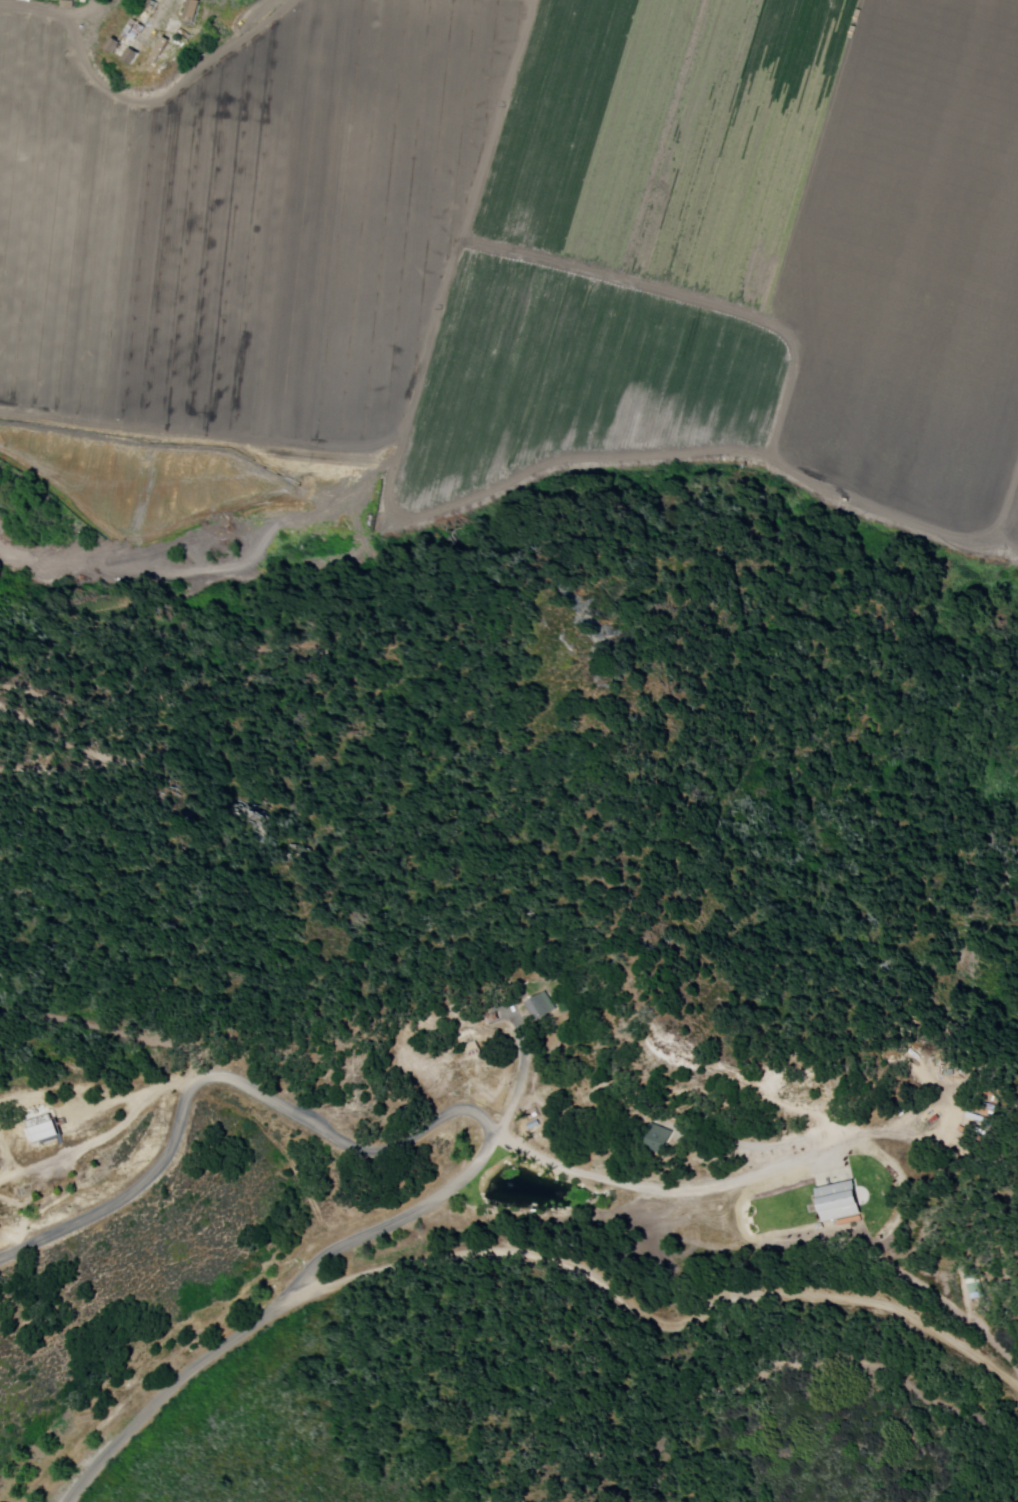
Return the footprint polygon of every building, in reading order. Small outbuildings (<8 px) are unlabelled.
[(120,40),(113,36),(105,48),(132,66),(140,53),(132,47),(160,6),(151,0),(134,0),(127,10),(136,16),(120,40)] [(166,34),(177,37),(180,25),(205,31),(211,8),(200,5),(201,0),(188,0),(183,20),(170,16),(166,34)] [(61,1),(74,1),(75,9),(61,9),(61,1)] [(526,1004),(546,991),(558,1009),(538,1022),(526,1004)] [(933,1135),(937,1132),(922,1112),(918,1115),(933,1135)] [(32,1144),(27,1129),(56,1120),(61,1134),(32,1144)] [(651,1125),(674,1134),(665,1156),(643,1147),(651,1125)] [(861,1215),(823,1224),(812,1177),(850,1168),(861,1215)]
